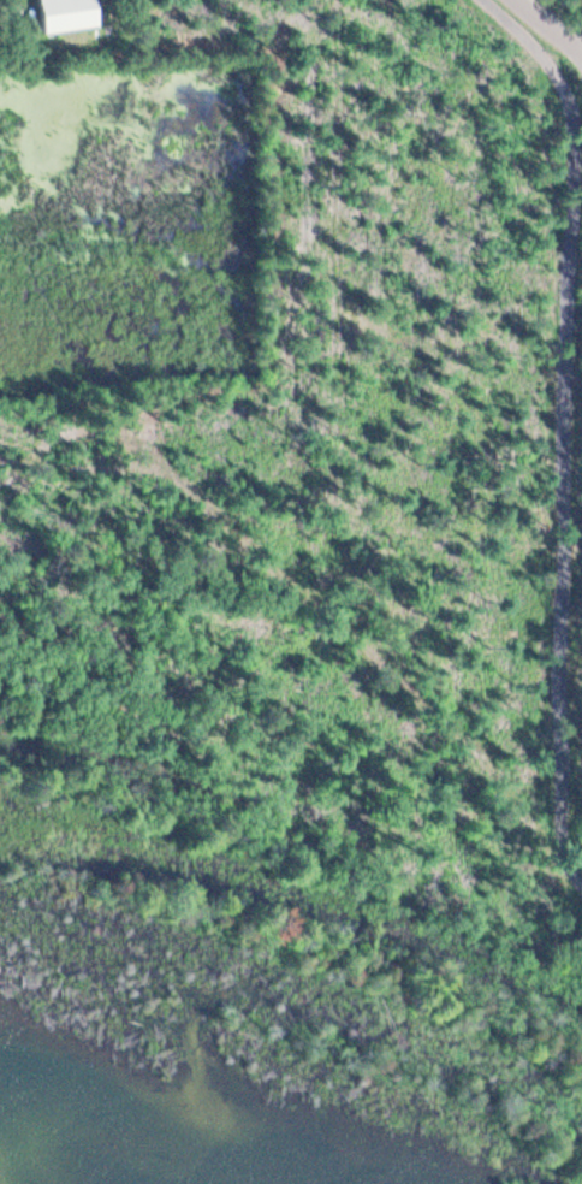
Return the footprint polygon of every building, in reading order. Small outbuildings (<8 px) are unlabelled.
[(97,0),(42,0),(45,34),(100,29),(97,0)]
